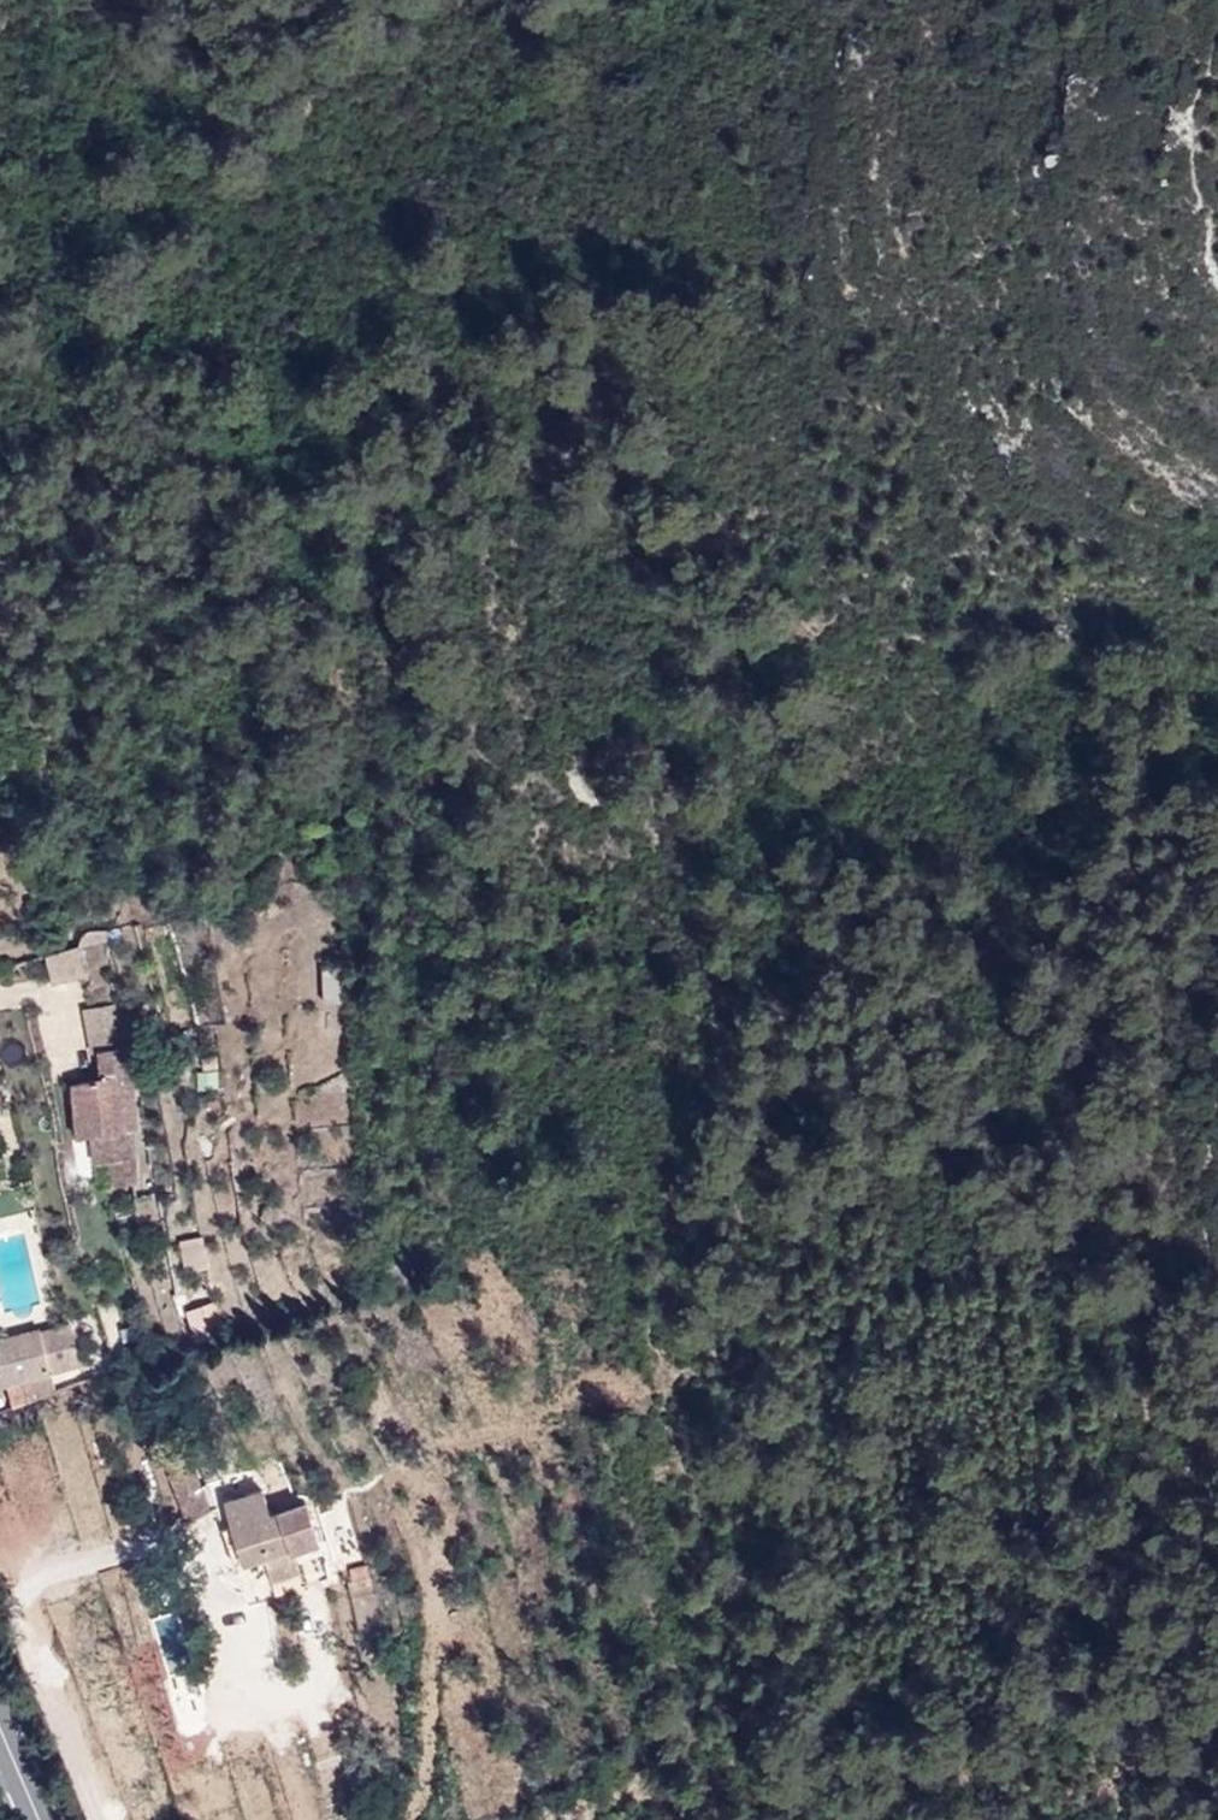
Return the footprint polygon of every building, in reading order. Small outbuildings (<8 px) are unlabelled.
[(57,984),(91,975),(84,948),(51,957),(57,984)] [(128,1163),(114,1004),(76,1011),(84,1053),(90,1052),(94,1084),(90,1084),(64,1087),(69,1140),(84,1139),(87,1166),(128,1163)] [(56,1327),(0,1341),(0,1389),(67,1373),(56,1327)] [(173,1476),(171,1470),(150,1474),(163,1529),(186,1523),(173,1476)] [(206,1570),(260,1556),(249,1520),(239,1521),(233,1497),(199,1506),(205,1533),(196,1534),(206,1570)]
